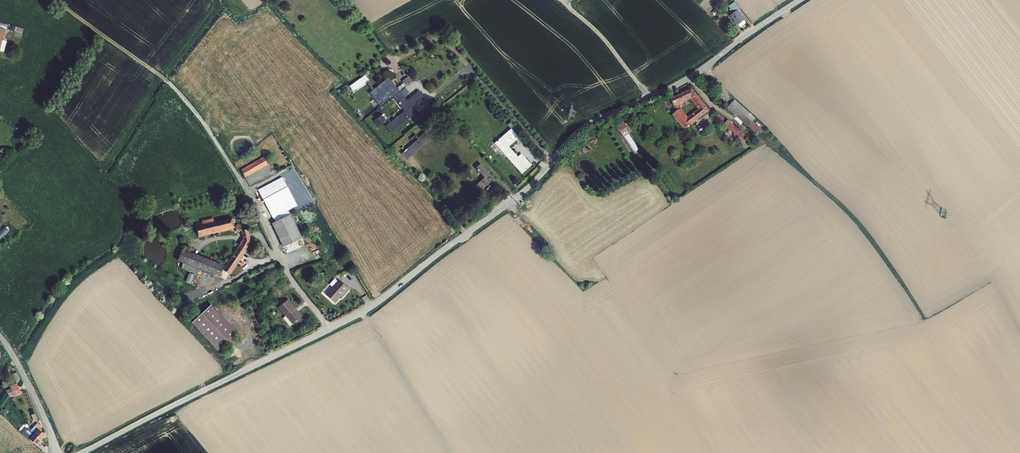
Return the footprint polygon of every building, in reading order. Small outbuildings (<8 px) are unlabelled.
[(745,20),(738,11),(740,9),(735,2),(728,7),(733,14),(730,16),(737,26),(738,25),(744,21),(745,20)] [(369,81),(365,75),(349,87),(353,92),(366,83),(368,81),(369,81)] [(402,82),(404,83),(397,88),(400,92),(412,82),(408,77),(402,82)] [(369,94),(381,108),(393,98),(395,97),(400,92),(397,88),(389,78),(374,90),(372,91),(369,94)] [(368,81),(366,83),(372,91),(374,90),(368,81)] [(674,107),(674,108),(679,106),(692,100),(693,104),(698,110),(688,118),(681,109),(681,110),(673,116),(684,131),(692,125),(693,125),(710,111),(692,89),(670,98),(674,107)] [(395,97),(400,103),(399,104),(399,105),(400,105),(401,105),(402,105),(400,107),(401,108),(403,106),(405,110),(404,111),(391,122),(380,108),(378,110),(382,115),(374,122),(378,127),(380,125),(381,125),(386,120),(389,124),(386,127),(391,134),(417,113),(412,107),(418,103),(419,104),(418,103),(424,97),(419,91),(407,101),(400,92),(395,97)] [(393,98),(400,107),(402,105),(401,105),(400,105),(399,105),(399,104),(400,103),(395,97),(393,98)] [(735,100),(728,109),(748,128),(748,127),(753,121),(755,118),(735,100)] [(418,116),(423,122),(431,115),(427,109),(418,116)] [(717,113),(711,118),(717,123),(718,121),(724,125),(728,120),(717,113)] [(628,127),(624,121),(618,125),(622,131),(628,127)] [(734,126),(728,121),(724,125),(724,126),(729,130),(730,130),(734,126)] [(753,121),(748,127),(755,134),(761,128),(753,121)] [(734,126),(730,130),(738,137),(742,133),(734,126)] [(519,137),(511,128),(494,143),(522,174),(532,165),(521,153),(518,156),(509,146),(519,137)] [(418,139),(402,153),(406,159),(433,136),(427,130),(417,139),(418,139)] [(747,137),(742,133),(739,137),(744,141),(747,137)] [(263,157),(241,169),(245,177),(268,164),(263,157)] [(282,177),(258,189),(273,218),(274,218),(288,210),(297,206),(282,177)] [(495,185),(489,190),(495,197),(500,192),(495,185)] [(288,210),(274,218),(275,221),(291,214),(288,210)] [(275,221),(272,223),(283,247),(302,238),(291,214),(275,221)] [(233,230),(239,233),(242,227),(237,224),(234,227),(234,225),(233,217),(214,222),(213,218),(201,220),(202,224),(196,226),(199,237),(233,229),(233,230)] [(6,227),(0,232),(0,239),(10,230),(8,229),(7,227),(6,227)] [(248,229),(241,230),(243,238),(251,242),(248,229)] [(223,269),(231,274),(246,250),(245,250),(251,242),(243,238),(232,255),(233,255),(232,256),(231,256),(223,269)] [(224,265),(182,249),(177,261),(182,263),(181,268),(197,274),(199,269),(219,277),(224,265)] [(338,298),(340,296),(341,297),(349,289),(339,279),(337,281),(332,286),(325,294),(335,303),(339,298),(338,298)] [(288,299),(278,308),(285,316),(292,324),(301,317),(295,310),(296,309),(288,299)] [(238,332),(213,305),(193,324),(218,351),(238,332)] [(285,316),(283,318),(290,326),(292,324),(285,316)] [(21,381),(16,372),(12,374),(17,383),(21,381)] [(6,391),(10,397),(13,395),(14,396),(21,393),(21,392),(22,392),(22,390),(20,391),(18,385),(10,388),(10,389),(6,391)] [(30,431),(41,441),(45,435),(41,432),(38,429),(39,428),(41,426),(37,423),(34,426),(30,431)] [(41,441),(30,431),(27,428),(22,433),(37,446),(41,441)]
